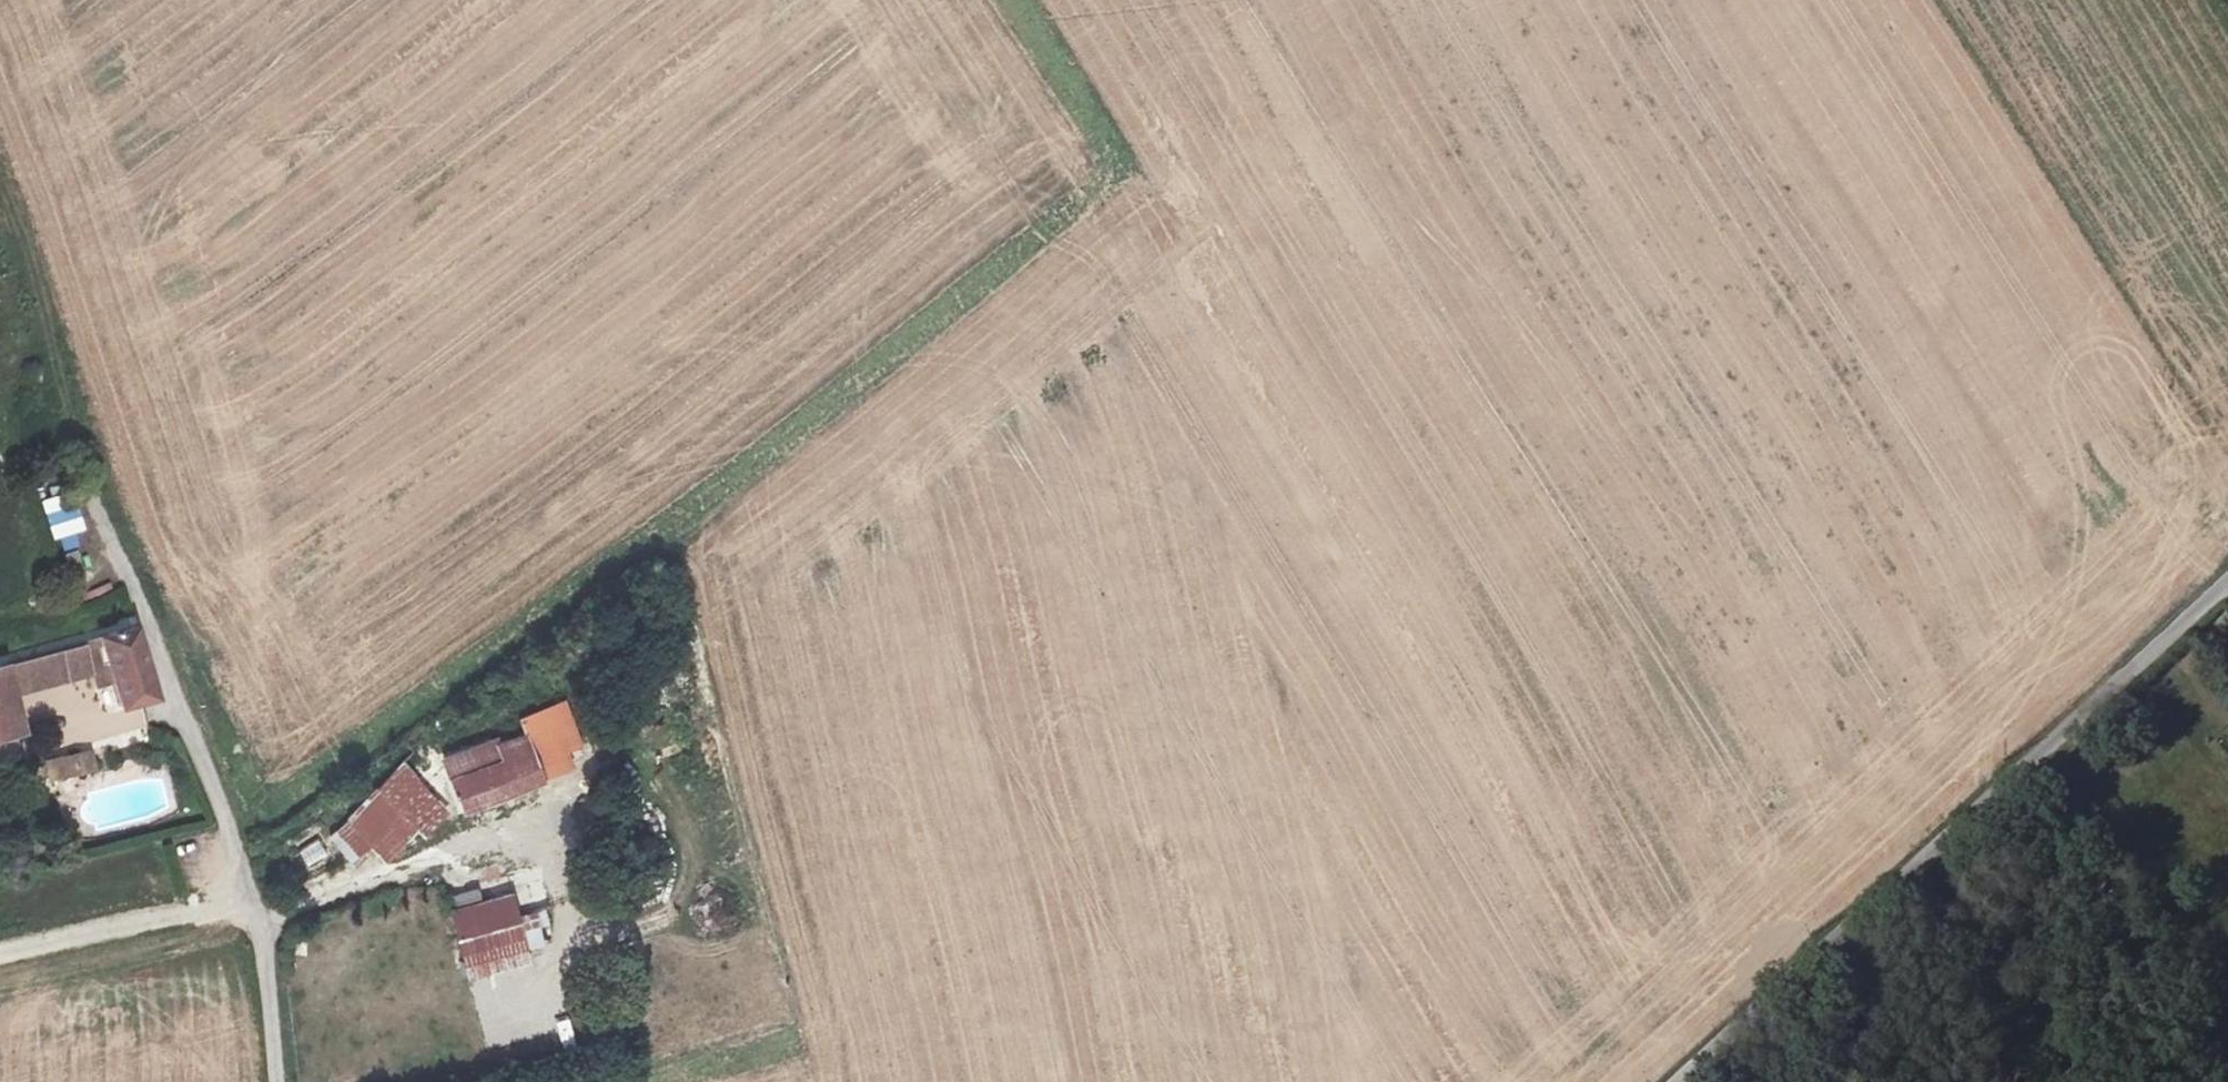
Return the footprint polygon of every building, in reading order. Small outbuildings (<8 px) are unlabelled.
[(41,502),(53,541),(86,530),(73,492),(41,502)] [(20,757),(2,699),(106,673),(118,707),(155,694),(131,627),(0,664),(0,763),(20,757)] [(556,720),(523,733),(541,778),(568,767),(565,759),(571,756),(556,720)] [(461,809),(541,778),(523,733),(497,744),(494,737),(441,758),(461,809)] [(345,818),(367,842),(383,859),(415,825),(423,835),(447,810),(417,776),(436,757),(419,741),(378,787),(374,784),(345,818)] [(94,749),(45,762),(51,784),(99,771),(94,749)] [(348,857),(367,842),(345,818),(327,835),(348,857)] [(510,889),(450,908),(466,977),(530,959),(526,946),(542,941),(532,909),(516,912),(510,889)]
